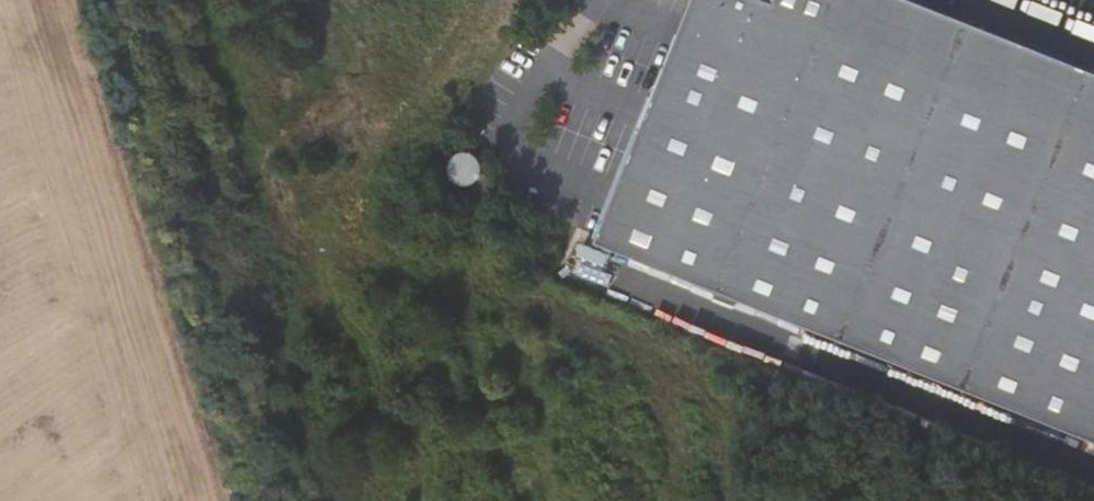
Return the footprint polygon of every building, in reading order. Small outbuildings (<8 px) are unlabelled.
[(1021,101),(936,67),(844,29),(781,4),(783,0),(699,0),(681,45),(667,79),(646,132),(628,177),(616,207),(605,234),(601,243),(650,262),(732,295),(806,325),(902,363),(987,398),(1069,431),(1093,441),(1093,131),(1021,101)] [(1046,53),(982,27),(922,3),(916,0),(783,0),(781,4),(844,29),(936,67),(1021,101),(1093,131),(1093,72),(1046,53)] [(484,178),(486,174),(486,171),(486,168),(486,165),(485,161),(484,158),(482,156),(479,153),(474,151),(466,151),(463,152),(459,155),(456,157),(454,160),(452,165),(452,170),(453,174),(456,179),(459,182),(463,184),(467,185),(472,185),(475,184),(477,183),(480,181),(484,178)]
